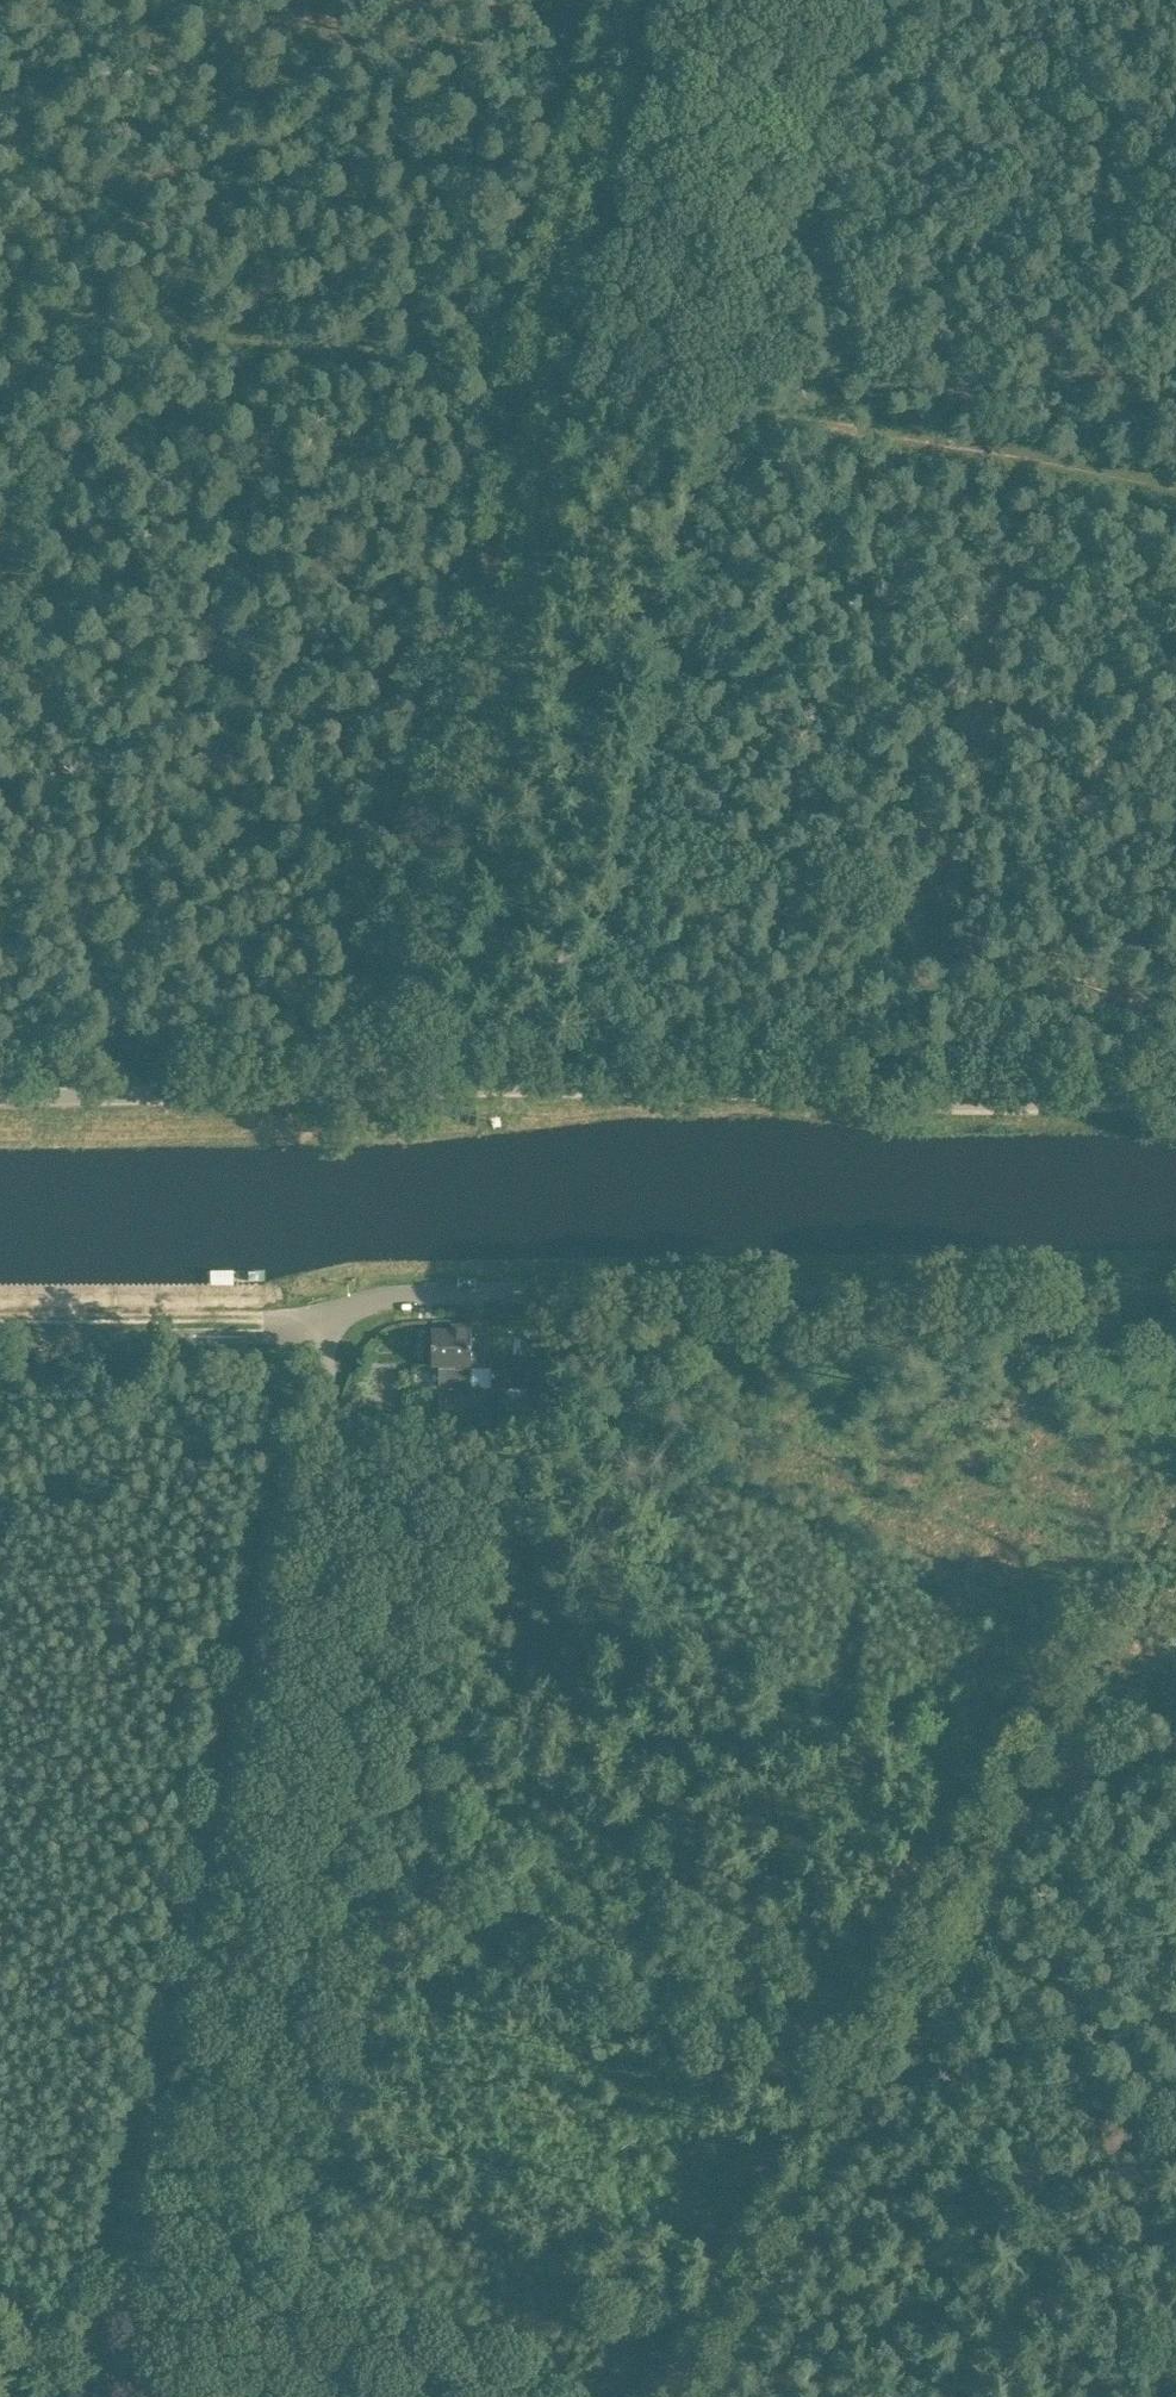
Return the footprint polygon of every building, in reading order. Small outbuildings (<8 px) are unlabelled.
[(439,1365),(439,1388),(471,1388),(471,1365),(472,1365),(472,1363),(483,1363),(483,1351),(472,1351),(472,1330),(471,1330),(471,1325),(451,1325),(451,1330),(432,1330),(432,1365),(439,1365)] [(490,1351),(490,1374),(519,1374),(519,1386),(543,1386),(542,1338),(519,1339),(519,1350),(490,1351)]
